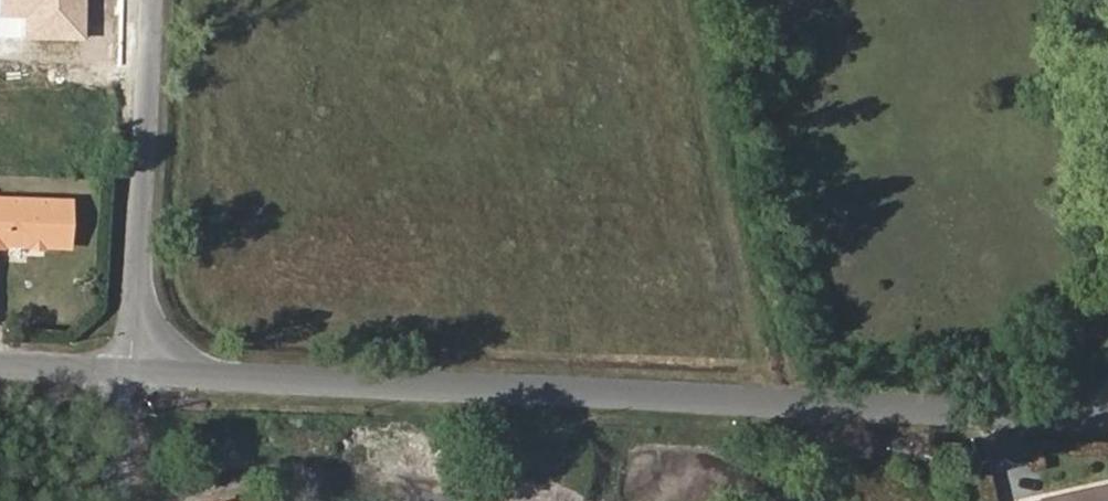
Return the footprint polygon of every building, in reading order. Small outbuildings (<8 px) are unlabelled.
[(70,203),(0,201),(0,245),(68,247),(70,203)] [(1034,500),(1107,500),(1107,485),(1034,500)]
